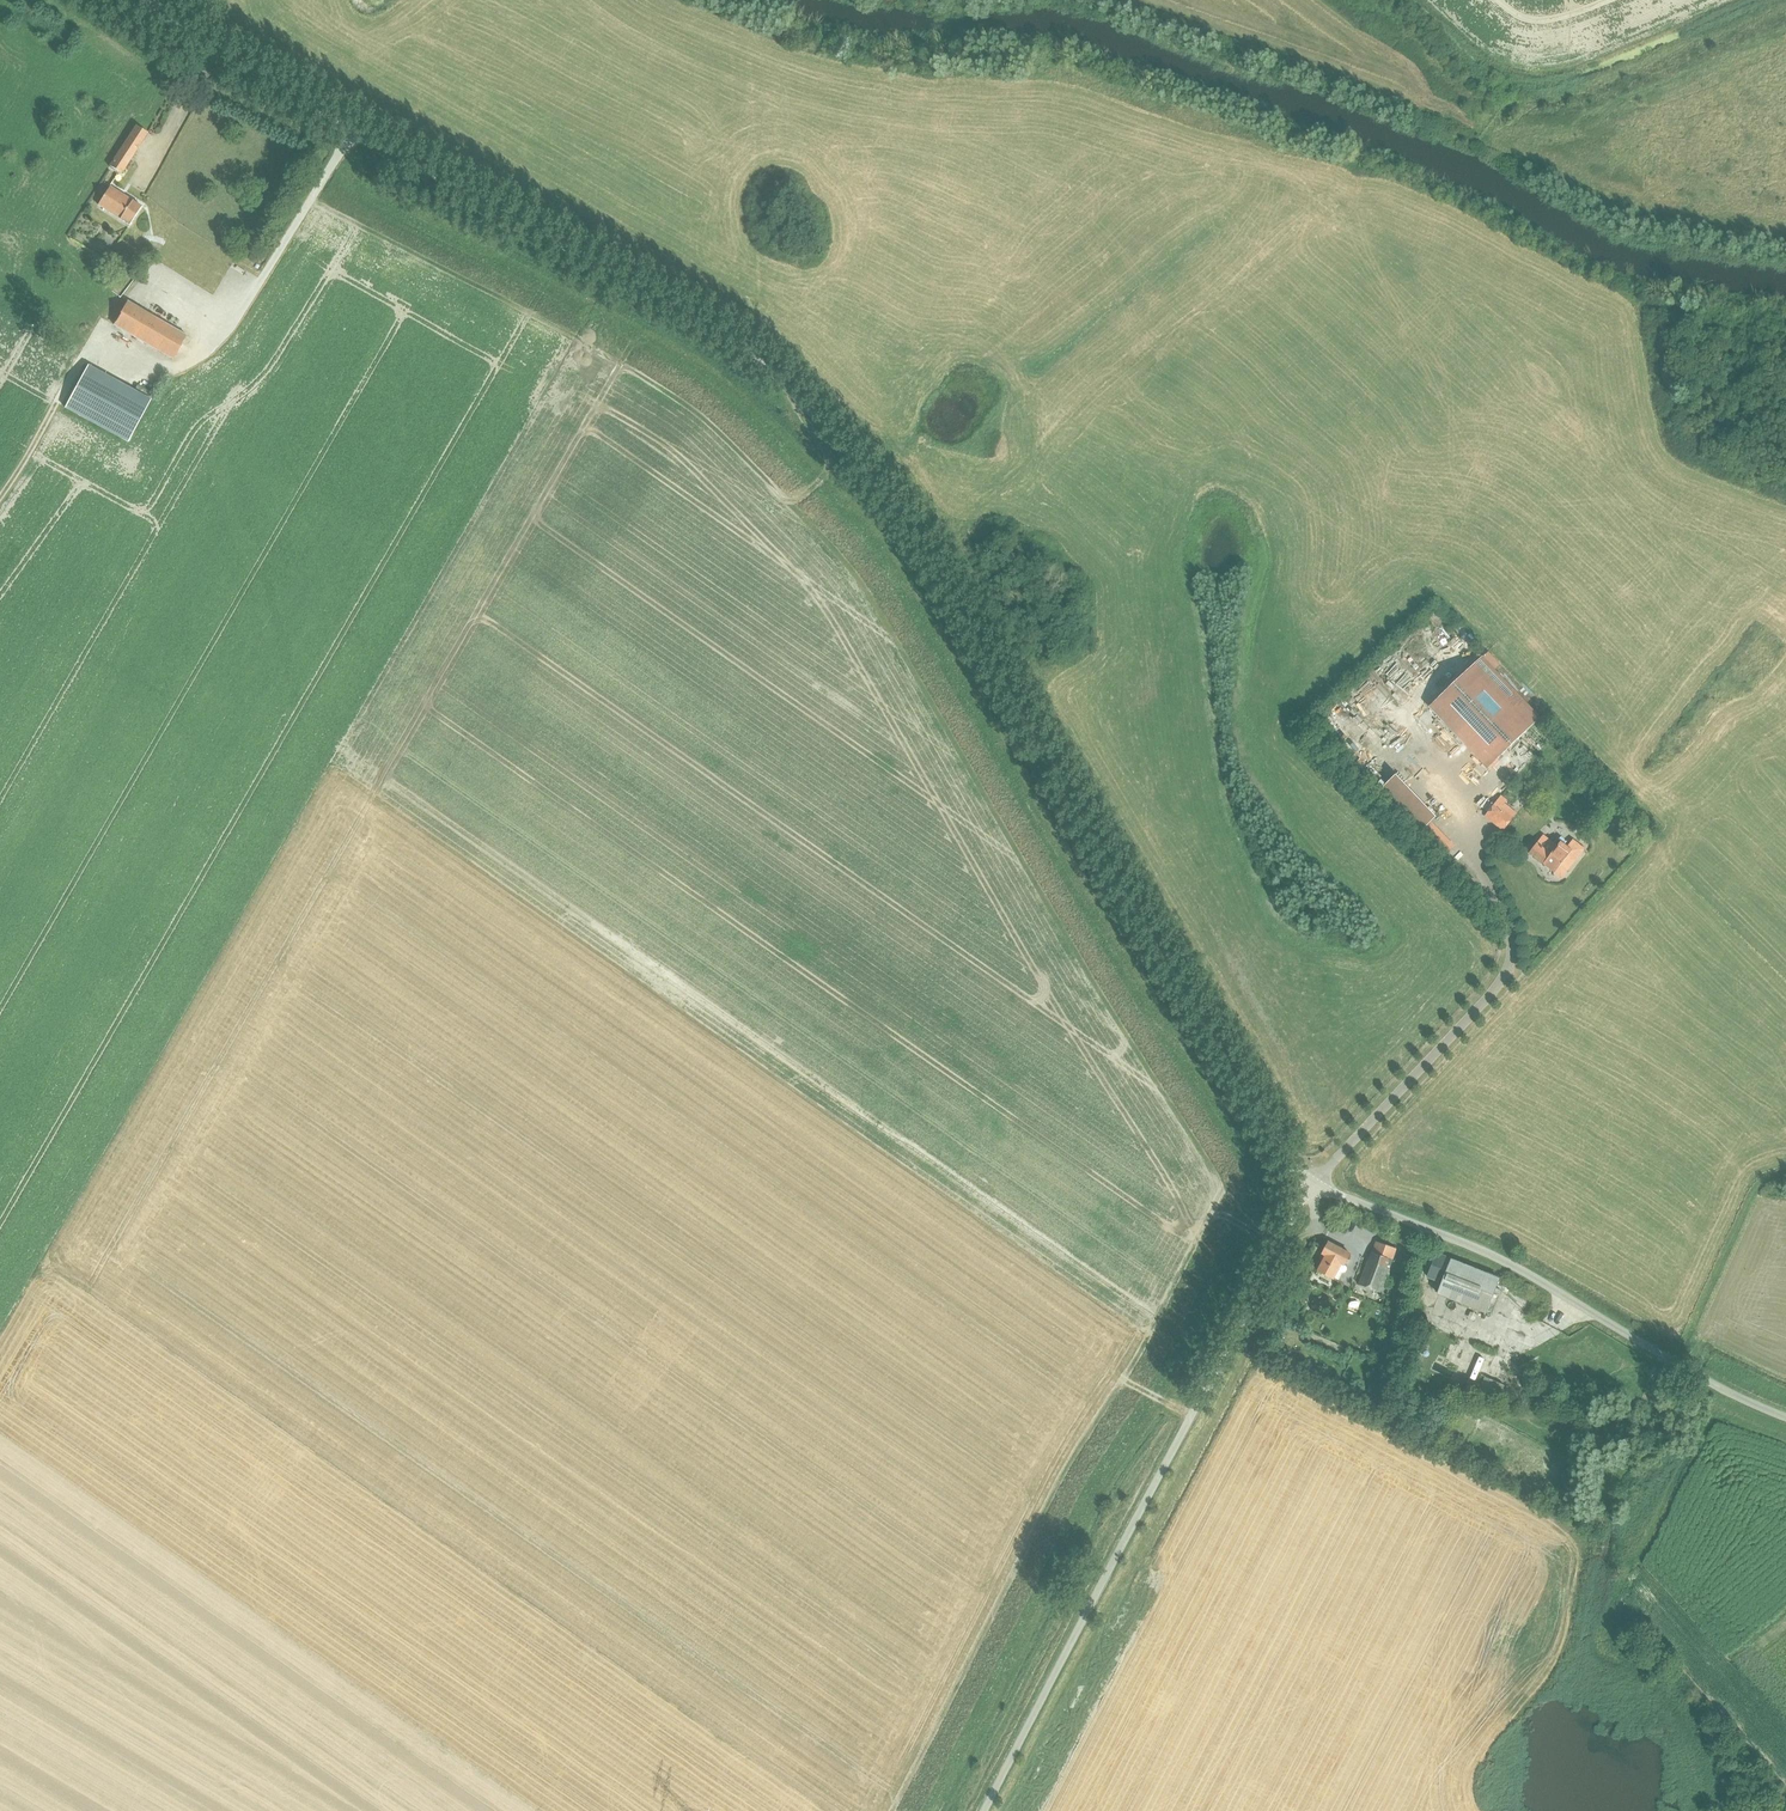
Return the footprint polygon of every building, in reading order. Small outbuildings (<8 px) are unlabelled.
[(122,174),(148,133),(137,126),(110,167),(122,174)] [(130,225),(142,206),(110,187),(98,205),(130,225)] [(173,360),(187,336),(128,302),(114,325),(173,360)] [(128,442),(151,400),(88,365),(65,407),(128,442)] [(1483,655),(1430,706),(1488,767),(1541,716),(1483,655)] [(1390,671),(1397,679),(1409,669),(1402,661),(1390,671)] [(1441,730),(1444,723),(1435,718),(1431,725),(1441,730)] [(1527,753),(1533,744),(1526,739),(1520,748),(1527,753)] [(1384,786),(1424,829),(1440,814),(1400,771),(1384,786)] [(1503,827),(1512,816),(1502,809),(1493,819),(1503,827)] [(1554,873),(1576,845),(1571,841),(1567,846),(1560,841),(1554,849),(1542,840),(1538,844),(1537,843),(1529,853),(1554,873)] [(1380,1293),(1397,1248),(1375,1240),(1359,1285),(1380,1293)] [(1345,1263),(1351,1252),(1330,1241),(1324,1252),(1325,1253),(1325,1254),(1326,1253),(1326,1254),(1318,1269),(1334,1277),(1342,1262),(1345,1263)] [(1441,1283),(1437,1294),(1485,1313),(1486,1309),(1492,1294),(1497,1296),(1500,1290),(1495,1288),(1498,1278),(1436,1254),(1427,1278),(1441,1283)] [(1428,1297),(1431,1284),(1424,1282),(1421,1295),(1428,1297)] [(1448,1321),(1446,1327),(1468,1335),(1471,1329),(1448,1321)] [(1452,1361),(1457,1349),(1449,1346),(1445,1358),(1452,1361)] [(1504,1385),(1485,1377),(1479,1390),(1498,1398),(1504,1385)] [(1522,1399),(1522,1400),(1528,1405),(1532,1401),(1534,1404),(1540,1398),(1541,1399),(1543,1398),(1545,1395),(1549,1399),(1552,1394),(1544,1387),(1537,1395),(1534,1398),(1528,1393),(1522,1399)]
